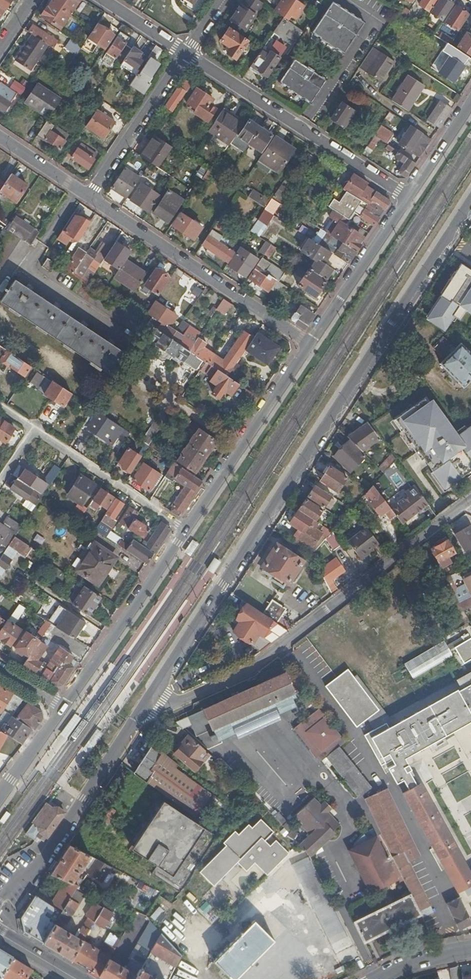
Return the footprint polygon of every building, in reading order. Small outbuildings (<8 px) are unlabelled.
[(6,10),(12,0),(0,0),(0,6),(6,10)] [(70,15),(80,0),(53,0),(51,2),(70,15)] [(258,0),(244,0),(230,20),(245,30),(263,3),(258,0)] [(287,20),(290,15),(295,19),(304,6),(296,0),(282,0),(275,11),(283,17),(287,20)] [(436,0),(422,0),(420,3),(429,10),(436,0)] [(452,4),(446,0),(439,0),(431,12),(442,19),(452,4)] [(344,54),(365,23),(332,1),(311,32),(319,37),(318,38),(334,49),(336,48),(344,54)] [(61,29),(70,15),(51,2),(42,17),(61,29)] [(457,30),(468,15),(455,6),(445,22),(457,30)] [(470,12),(462,26),(469,30),(470,28),(470,27),(470,12)] [(280,37),(293,46),(303,31),(298,27),(287,20),(283,17),(262,48),(251,65),(248,68),(255,73),(257,71),(266,77),(284,50),(276,44),(280,37)] [(298,27),(303,31),(307,24),(303,21),(298,27)] [(87,38),(105,49),(117,31),(110,25),(106,30),(97,24),(93,30),(87,38)] [(33,25),(28,32),(32,35),(47,45),(49,46),(52,48),(57,42),(33,25)] [(235,60),(248,41),(229,29),(220,41),(231,48),(227,54),(235,60)] [(118,54),(124,58),(130,49),(124,45),(129,38),(120,32),(106,53),(102,59),(111,65),(118,54)] [(466,33),(457,47),(470,56),(470,37),(466,33)] [(47,45),(32,35),(15,61),(30,71),(47,45)] [(82,46),(71,39),(65,48),(76,55),(82,46)] [(449,45),(446,43),(442,51),(449,56),(454,48),(449,45)] [(154,62),(162,50),(155,46),(147,58),(149,59),(137,75),(136,75),(135,76),(129,85),(142,93),(152,79),(150,77),(158,64),(154,62)] [(119,66),(135,76),(136,75),(138,71),(136,69),(141,61),(137,58),(140,53),(132,47),(130,49),(124,58),(119,66)] [(371,47),(358,67),(381,82),(394,62),(371,47)] [(454,48),(449,56),(438,72),(453,82),(464,66),(463,65),(468,57),(454,48)] [(311,104),(327,80),(294,59),(278,82),(286,87),(285,88),(302,99),(303,98),(311,104)] [(235,74),(242,78),(248,68),(251,65),(244,60),(236,72),(237,72),(235,74)] [(408,75),(392,100),(406,110),(423,85),(408,75)] [(186,92),(191,84),(185,80),(182,80),(165,106),(172,111),(185,92),(186,92)] [(13,89),(22,95),(26,89),(17,83),(13,89)] [(4,112),(16,95),(0,84),(0,110),(4,112)] [(24,103),(48,118),(60,100),(37,84),(24,103)] [(189,108),(194,112),(196,110),(203,114),(200,118),(207,122),(215,109),(209,105),(213,100),(196,89),(186,104),(190,106),(189,108)] [(439,127),(451,110),(439,102),(428,120),(439,127)] [(344,126),(353,112),(341,103),(331,119),(339,125),(340,124),(344,126)] [(96,110),(85,126),(104,139),(115,123),(96,110)] [(196,110),(194,112),(193,113),(200,118),(203,114),(196,110)] [(235,135),(243,124),(233,117),(233,118),(222,110),(208,131),(229,145),(230,144),(235,135)] [(46,121),(37,135),(60,150),(65,141),(50,131),(54,126),(46,121)] [(249,144),(259,129),(248,121),(245,126),(238,137),(235,135),(230,144),(243,152),(249,144)] [(238,137),(245,126),(243,124),(235,135),(238,137)] [(50,131),(65,141),(68,136),(54,126),(50,131)] [(379,126),(373,135),(373,136),(379,139),(385,143),(392,134),(379,126)] [(420,151),(422,152),(431,139),(411,126),(399,144),(417,156),(420,151)] [(270,137),(259,129),(249,144),(260,152),(270,137)] [(156,137),(154,136),(140,156),(150,163),(157,167),(171,147),(156,137)] [(373,136),(371,139),(364,150),(369,154),(376,143),(379,139),(373,136)] [(292,151),(273,138),(259,159),(272,168),(278,172),(292,151)] [(72,145),(66,154),(82,165),(86,168),(88,169),(94,160),(93,159),(96,155),(80,144),(77,148),(72,145)] [(403,177),(406,176),(414,164),(390,147),(388,150),(395,155),(394,157),(403,163),(400,168),(401,168),(399,172),(399,175),(403,177)] [(311,164),(314,159),(307,155),(305,159),(311,164)] [(272,168),(259,159),(255,165),(268,173),(272,168)] [(111,189),(126,198),(139,179),(125,169),(111,189)] [(210,173),(207,171),(202,178),(207,182),(213,174),(210,173)] [(172,177),(165,173),(162,178),(169,183),(172,177)] [(366,205),(378,213),(381,208),(383,210),(389,201),(365,186),(366,183),(352,174),(342,190),(344,191),(366,205)] [(10,175),(3,185),(0,189),(0,192),(16,203),(27,186),(10,175)] [(141,209),(148,213),(160,196),(141,183),(129,200),(136,205),(141,209)] [(290,191),(280,185),(275,194),(284,199),(284,200),(290,191)] [(167,223),(182,200),(168,190),(153,213),(167,223)] [(247,197),(258,204),(262,197),(252,190),(247,197)] [(334,211),(347,220),(352,213),(372,227),(378,218),(375,217),(378,213),(366,205),(344,191),(338,202),(333,199),(328,208),(334,211)] [(265,208),(271,199),(264,194),(262,197),(258,204),(265,208)] [(279,204),(280,205),(284,199),(275,194),(271,199),(279,204)] [(263,210),(272,216),(279,204),(271,199),(265,208),(263,210)] [(331,237),(355,252),(359,245),(357,244),(361,239),(350,232),(351,230),(344,225),(347,220),(334,211),(330,218),(334,221),(332,226),(336,229),(331,237)] [(223,212),(212,229),(219,233),(225,224),(229,226),(234,219),(223,212)] [(178,213),(170,225),(193,240),(201,228),(178,213)] [(76,242),(91,220),(83,215),(80,219),(72,214),(56,239),(65,245),(68,240),(72,243),(76,242)] [(28,245),(37,232),(26,224),(21,221),(16,218),(11,225),(7,231),(8,231),(9,231),(20,240),(28,245)] [(8,223),(3,220),(0,224),(0,225),(5,228),(8,223)] [(256,222),(249,231),(259,237),(265,228),(256,222)] [(327,235),(331,237),(336,229),(332,226),(326,234),(327,235)] [(20,240),(9,231),(0,245),(0,270),(20,240)] [(210,231),(201,245),(227,263),(237,249),(210,231)] [(330,253),(347,264),(355,252),(331,237),(327,235),(320,246),(330,253)] [(308,269),(324,280),(331,270),(322,263),(330,253),(320,246),(308,239),(299,252),(314,261),(308,269)] [(118,269),(125,260),(130,252),(115,242),(104,259),(118,269)] [(259,252),(263,255),(270,245),(266,242),(259,252)] [(104,256),(109,249),(101,243),(95,254),(88,249),(86,253),(93,258),(95,259),(99,253),(104,256)] [(268,258),(275,247),(270,245),(263,255),(268,258)] [(86,284),(104,256),(99,253),(95,259),(82,277),(81,276),(93,258),(86,253),(78,248),(66,266),(62,263),(65,258),(62,256),(57,264),(86,284)] [(245,277),(256,260),(239,248),(227,266),(238,274),(239,273),(245,277)] [(50,273),(56,264),(47,258),(41,267),(50,273)] [(82,277),(95,259),(93,258),(81,276),(82,277)] [(275,280),(277,282),(282,273),(261,259),(255,267),(274,280),(275,280)] [(134,291),(145,274),(125,260),(118,269),(113,277),(134,291)] [(429,319),(447,331),(461,310),(470,317),(470,272),(463,266),(429,319)] [(266,292),(274,280),(255,267),(247,279),(266,292)] [(156,294),(168,278),(155,269),(144,285),(156,294)] [(314,297),(324,282),(306,270),(296,285),(314,297)] [(124,354),(113,346),(114,343),(109,340),(107,342),(86,328),(87,325),(82,322),(80,324),(58,309),(60,307),(54,303),(53,306),(31,291),(33,289),(27,285),(26,287),(14,280),(8,290),(5,288),(4,290),(7,292),(0,301),(0,302),(109,376),(124,354)] [(145,324),(79,280),(71,291),(137,335),(145,324)] [(274,305),(285,287),(277,282),(275,280),(264,298),(274,305)] [(223,315),(230,304),(222,299),(219,303),(215,310),(223,315)] [(169,339),(174,331),(168,327),(171,324),(166,320),(169,314),(161,309),(162,307),(154,302),(146,313),(152,318),(148,325),(169,339)] [(282,315),(289,320),(293,313),(295,312),(296,311),(288,306),(282,315)] [(303,329),(313,315),(299,306),(296,311),(295,312),(293,313),(289,320),(303,329)] [(169,339),(187,351),(196,338),(199,334),(181,322),(174,331),(169,339)] [(195,369),(201,360),(187,351),(169,339),(148,325),(146,323),(140,331),(148,337),(147,338),(156,344),(155,345),(158,347),(154,351),(155,357),(160,360),(166,359),(169,355),(172,356),(173,355),(181,361),(182,360),(195,369)] [(244,350),(253,337),(243,331),(222,361),(232,368),(235,364),(244,350)] [(277,348),(256,333),(253,337),(244,350),(266,365),(277,348)] [(201,360),(204,362),(207,364),(226,377),(232,368),(222,361),(203,348),(205,344),(196,338),(187,351),(201,360)] [(459,345),(458,346),(438,365),(448,375),(445,378),(449,382),(452,379),(462,388),(470,379),(470,358),(459,345)] [(3,372),(8,365),(24,376),(30,367),(5,350),(0,358),(0,370),(3,372)] [(230,394),(237,384),(233,382),(226,377),(207,364),(205,367),(207,369),(205,373),(212,377),(210,381),(217,385),(212,391),(213,393),(217,397),(219,396),(224,390),(230,394)] [(226,377),(233,382),(242,368),(235,364),(232,368),(226,377)] [(35,388),(42,377),(35,372),(28,383),(35,388)] [(70,394),(51,381),(51,382),(42,377),(35,388),(62,406),(70,394)] [(395,418),(447,490),(470,473),(470,422),(453,435),(425,397),(395,418)] [(118,433),(126,439),(129,434),(97,412),(94,418),(87,428),(111,445),(114,439),(114,435),(117,435),(118,433)] [(89,415),(82,426),(87,428),(94,418),(89,415)] [(14,428),(0,419),(0,439),(4,442),(5,441),(7,442),(11,435),(10,434),(14,428)] [(223,428),(233,434),(237,428),(228,422),(223,428)] [(345,435),(347,438),(346,440),(358,452),(378,439),(366,423),(345,435)] [(140,441),(147,446),(156,432),(149,427),(140,441)] [(193,449),(205,457),(215,441),(204,433),(200,439),(199,438),(195,444),(196,445),(193,449)] [(346,442),(331,456),(347,472),(361,457),(346,442)] [(129,472),(139,456),(128,448),(118,462),(122,465),(121,467),(129,472)] [(194,472),(205,457),(193,449),(190,453),(189,453),(185,458),(187,459),(183,465),(194,472)] [(394,461),(390,455),(376,470),(381,475),(394,461)] [(153,484),(158,476),(159,474),(143,463),(132,480),(149,490),(153,484)] [(169,511),(178,517),(201,482),(173,463),(167,473),(185,486),(171,506),(172,507),(169,511)] [(344,477),(328,466),(319,480),(336,491),(344,477)] [(42,495),(59,470),(54,467),(43,483),(24,470),(24,471),(18,467),(13,476),(17,478),(33,489),(42,495)] [(79,504),(81,505),(94,485),(80,476),(67,496),(79,504)] [(6,486),(10,489),(15,481),(11,478),(6,486)] [(32,491),(33,489),(17,478),(15,481),(32,491)] [(35,506),(42,495),(33,489),(32,491),(15,481),(10,489),(26,499),(35,506)] [(305,495),(322,506),(328,496),(312,484),(305,495)] [(375,518),(382,528),(395,518),(387,508),(370,487),(369,489),(365,494),(369,500),(367,502),(378,516),(375,518)] [(403,494),(404,496),(387,508),(395,518),(400,525),(426,506),(413,487),(403,494)] [(92,500),(86,508),(93,513),(98,505),(105,509),(112,498),(99,489),(92,500)] [(26,499),(23,503),(32,510),(35,506),(26,499)] [(94,530),(105,537),(109,531),(111,528),(108,526),(113,519),(114,517),(123,504),(114,499),(94,530)] [(295,510),(296,510),(310,520),(318,509),(303,499),(295,510)] [(72,515),(79,520),(86,508),(81,505),(79,504),(72,515)] [(127,528),(133,519),(137,514),(128,508),(115,529),(118,531),(122,525),(127,528)] [(304,544),(310,548),(306,553),(310,556),(320,544),(315,540),(319,534),(318,533),(312,529),(316,524),(310,520),(296,510),(286,525),(295,531),(300,534),(297,539),(304,544)] [(9,527),(17,532),(21,527),(6,517),(3,523),(9,527)] [(108,526),(111,528),(117,519),(114,517),(113,519),(108,526)] [(127,529),(131,532),(142,538),(149,529),(133,519),(127,528),(127,529)] [(116,545),(146,564),(169,529),(163,525),(164,523),(162,521),(144,548),(131,540),(128,545),(124,543),(119,540),(116,545)] [(457,535),(467,551),(470,549),(470,526),(457,535)] [(13,538),(14,537),(17,532),(9,527),(8,529),(5,533),(6,534),(13,538)] [(330,534),(321,528),(318,533),(319,534),(325,538),(330,534)] [(120,539),(119,540),(124,543),(131,532),(127,529),(120,539)] [(344,543),(357,559),(377,545),(364,529),(344,543)] [(338,539),(332,530),(330,533),(335,541),(338,539)] [(105,537),(116,545),(119,540),(120,539),(109,531),(105,537)] [(325,538),(325,539),(333,550),(339,546),(335,541),(330,533),(330,534),(325,538)] [(297,539),(292,536),(289,541),(301,549),(304,544),(297,539)] [(31,548),(14,537),(13,538),(0,558),(0,576),(16,552),(24,557),(31,548)] [(456,553),(449,540),(431,550),(442,570),(453,563),(450,556),(456,553)] [(106,568),(107,567),(108,567),(115,558),(90,541),(83,552),(106,568)] [(291,549),(282,543),(278,548),(287,554),(291,549)] [(262,566),(264,567),(273,574),(269,580),(280,587),(284,581),(286,582),(299,563),(287,554),(278,548),(275,546),(262,566)] [(97,582),(106,568),(83,552),(73,567),(97,583),(97,582)] [(207,569),(213,573),(221,562),(214,557),(207,569)] [(319,571),(322,576),(321,577),(331,597),(337,592),(330,581),(341,573),(333,561),(319,571)] [(264,567),(261,571),(268,575),(266,578),(269,580),(273,574),(264,567)] [(454,589),(451,591),(458,603),(460,602),(470,597),(470,577),(464,580),(467,585),(456,591),(454,589)] [(87,615),(88,615),(99,598),(81,585),(79,584),(67,601),(68,602),(87,615)] [(17,588),(10,599),(17,603),(24,592),(17,588)] [(470,597),(460,602),(464,610),(470,607),(470,597)] [(270,600),(260,614),(265,617),(273,623),(274,623),(283,609),(270,600)] [(64,607),(84,619),(87,615),(68,602),(64,607)] [(25,608),(19,604),(0,632),(0,637),(2,638),(1,639),(9,645),(21,629),(14,624),(25,608)] [(51,624),(73,637),(83,622),(55,604),(45,620),(51,624)] [(251,632),(254,634),(265,617),(260,614),(245,604),(234,621),(237,623),(231,632),(245,641),(251,632)] [(273,623),(270,626),(282,634),(285,631),(274,623),(273,623)] [(23,653),(28,656),(39,641),(25,632),(14,648),(23,654),(23,653)] [(453,647),(462,663),(470,658),(470,645),(468,638),(453,647)] [(442,640),(401,661),(410,677),(450,655),(442,640)] [(22,665),(57,686),(62,684),(76,662),(71,658),(73,656),(59,647),(47,664),(45,669),(40,666),(41,664),(36,661),(46,646),(39,641),(28,656),(22,665)] [(347,667),(324,684),(354,726),(377,710),(347,667)] [(279,678),(186,717),(193,732),(258,705),(259,708),(286,697),(279,678)] [(12,694),(0,687),(0,712),(1,713),(1,712),(4,714),(6,712),(2,710),(12,694)] [(368,737),(382,763),(389,759),(391,764),(384,767),(399,794),(403,792),(417,784),(403,758),(424,747),(470,720),(470,716),(456,689),(368,737)] [(11,716),(22,700),(12,694),(2,710),(6,712),(11,716)] [(30,728),(33,730),(42,718),(41,711),(27,703),(17,715),(15,714),(13,717),(30,728)] [(259,708),(258,705),(193,732),(195,735),(232,720),(259,708)] [(300,724),(334,766),(333,766),(358,798),(369,786),(339,748),(344,743),(318,709),(300,724)] [(6,734),(21,743),(30,728),(13,717),(11,716),(1,731),(6,734)] [(320,762),(324,758),(331,767),(333,766),(334,766),(300,724),(292,730),(314,758),(316,757),(320,762)] [(172,754),(192,771),(206,754),(187,736),(172,754)] [(417,766),(424,779),(452,764),(470,754),(470,744),(468,739),(417,766)] [(148,749),(131,773),(193,819),(208,797),(177,775),(180,771),(174,766),(175,764),(160,752),(158,755),(148,749)] [(427,779),(428,781),(434,778),(439,787),(470,769),(470,755),(427,779)] [(223,758),(218,764),(231,777),(237,770),(223,758)] [(332,768),(357,799),(358,798),(333,766),(332,768)] [(403,792),(458,891),(464,887),(467,893),(470,891),(470,858),(463,843),(464,842),(444,804),(436,808),(423,784),(421,785),(420,782),(417,784),(403,792)] [(383,792),(364,800),(369,809),(390,798),(386,790),(383,792)] [(393,797),(371,809),(412,893),(422,914),(434,940),(445,934),(434,911),(433,912),(408,860),(420,854),(393,797)] [(313,799),(293,817),(301,825),(299,826),(307,834),(323,819),(332,829),(339,825),(327,813),(331,809),(324,801),(319,805),(313,799)] [(215,837),(163,803),(131,850),(184,885),(215,837)] [(53,809),(46,804),(32,823),(33,824),(25,834),(34,840),(37,837),(43,841),(45,837),(47,837),(64,812),(57,807),(53,809)] [(274,816),(273,817),(288,833),(291,828),(277,813),(274,816)] [(324,820),(298,844),(310,857),(335,834),(333,832),(335,830),(332,829),(324,820)] [(288,833),(286,837),(292,840),(297,832),(292,828),(291,828),(288,833)] [(282,845),(267,829),(219,874),(223,878),(230,872),(235,877),(251,862),(258,869),(282,845)] [(377,836),(350,849),(370,891),(397,878),(377,836)] [(110,868),(65,845),(47,873),(64,881),(70,884),(74,877),(74,876),(76,872),(74,870),(76,867),(78,868),(80,866),(85,869),(83,873),(85,874),(100,883),(110,868)] [(309,856),(293,864),(331,944),(348,935),(309,856)] [(230,872),(223,878),(235,890),(242,883),(235,877),(230,872)] [(219,874),(210,882),(225,898),(230,895),(235,890),(223,878),(219,874)] [(70,884),(64,881),(58,890),(69,897),(75,886),(70,884)] [(62,908),(53,922),(39,942),(68,960),(80,941),(91,923),(101,908),(92,903),(83,916),(87,918),(78,932),(80,933),(78,936),(76,935),(74,938),(56,927),(58,925),(56,923),(58,920),(64,924),(82,897),(76,894),(79,888),(77,887),(75,886),(69,897),(62,908)] [(69,897),(58,890),(51,901),(62,908),(69,897)] [(422,914),(412,893),(354,921),(364,941),(422,914)] [(17,918),(19,931),(39,942),(53,922),(47,918),(49,915),(48,913),(51,907),(32,895),(17,918)] [(470,907),(469,908),(462,896),(447,903),(459,928),(461,927),(462,930),(470,926),(470,904),(470,907)] [(105,900),(101,908),(91,923),(100,928),(115,904),(105,900)] [(276,940),(254,918),(214,959),(234,978),(237,978),(276,940)] [(148,921),(125,958),(139,966),(159,933),(148,921)] [(163,934),(152,951),(177,966),(183,955),(163,934)] [(84,944),(80,941),(68,960),(96,976),(107,959),(113,948),(110,946),(104,955),(101,953),(103,950),(99,948),(96,951),(88,946),(90,944),(86,941),(84,944)] [(13,959),(0,951),(0,978),(1,978),(13,959)] [(13,959),(1,978),(28,978),(33,971),(13,959)] [(96,976),(101,978),(131,978),(138,969),(134,967),(130,973),(120,967),(122,964),(119,962),(117,965),(107,959),(96,976)] [(449,968),(451,978),(459,978),(457,967),(449,968)] [(135,978),(151,978),(153,975),(142,968),(135,978)]
